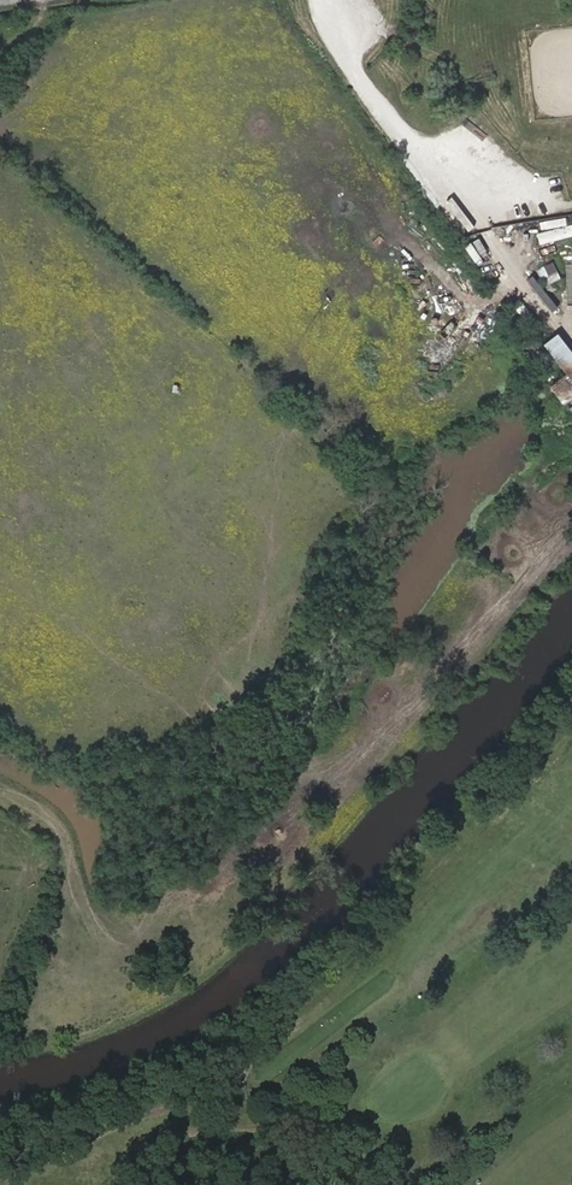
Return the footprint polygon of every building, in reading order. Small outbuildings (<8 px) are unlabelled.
[(465,233),(471,228),(446,194),(440,199),(465,233)] [(547,286),(561,277),(551,262),(538,270),(547,286)] [(538,347),(564,383),(556,389),(563,398),(571,392),(571,350),(559,332),(538,347)]
